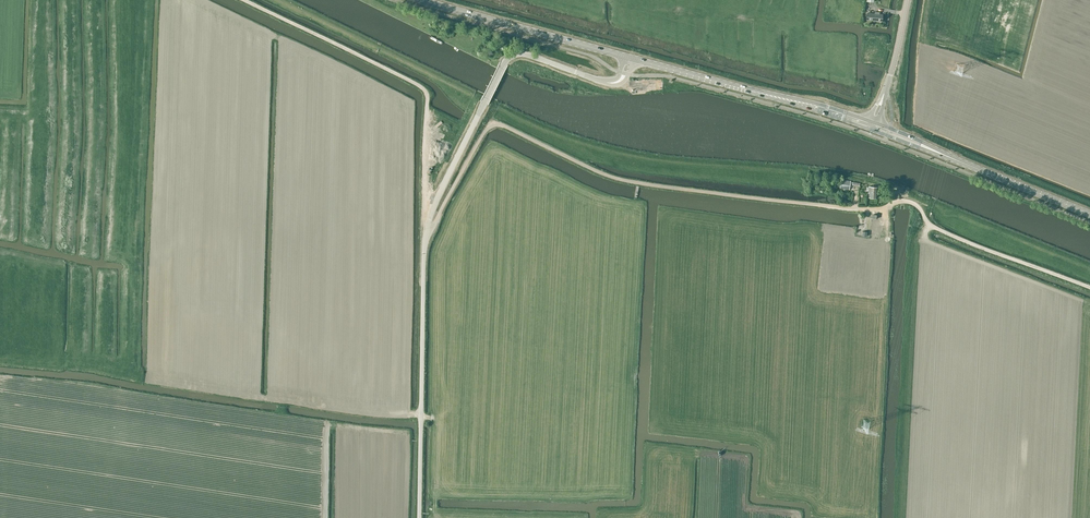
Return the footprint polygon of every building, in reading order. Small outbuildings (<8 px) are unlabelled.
[(883,22),(883,14),(877,14),(878,12),(874,11),(874,13),(867,13),(866,20),(883,22)] [(851,181),(841,179),(840,188),(849,190),(851,181)] [(878,187),(876,187),(870,186),(869,197),(878,198),(878,187)]
